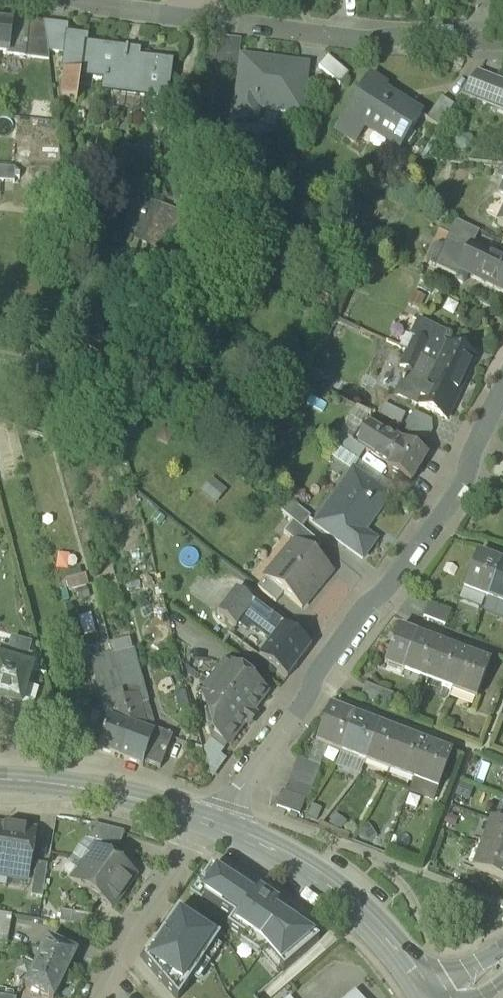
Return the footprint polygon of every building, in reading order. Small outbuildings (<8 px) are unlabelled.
[(49,62),(48,53),(45,26),(29,24),(28,29),(29,29),(26,59),(49,62)] [(7,56),(11,27),(0,25),(0,55),(7,56)] [(68,29),(45,26),(48,53),(64,55),(66,37),(67,38),(68,29)] [(28,29),(11,27),(7,56),(26,59),(29,29),(28,29)] [(80,79),(80,73),(79,73),(83,47),(84,47),(85,40),(67,38),(66,37),(64,55),(61,77),(64,77),(61,101),(77,103),(80,79)] [(241,42),(212,38),(208,73),(237,77),(241,42)] [(126,52),(84,47),(83,47),(79,73),(80,73),(94,74),(93,81),(105,82),(104,92),(135,96),(135,97),(136,97),(136,96),(137,89),(162,91),(165,64),(140,61),(127,60),(128,51),(126,50),(126,52)] [(141,52),(128,51),(127,60),(140,61),(141,52)] [(341,86),(349,77),(328,59),(320,68),(341,86)] [(306,68),(242,60),(235,119),(255,121),(257,110),(300,115),(306,68)] [(165,64),(162,91),(161,99),(169,100),(173,65),(165,64)] [(461,98),(486,107),(496,82),(477,74),(461,98)] [(367,127),(402,149),(421,118),(383,93),(386,89),(369,79),(335,132),(356,145),(365,131),(367,127)] [(496,82),(486,107),(502,114),(502,85),(496,82)] [(147,98),(161,99),(162,91),(137,89),(136,96),(147,98)] [(167,119),(169,100),(161,99),(147,98),(145,116),(167,119)] [(426,122),(439,130),(443,124),(454,108),(441,100),(426,122)] [(367,127),(365,131),(399,153),(402,149),(367,127)] [(470,138),(462,135),(456,138),(454,146),(457,153),(465,155),(471,151),(473,144),(470,138)] [(14,183),(15,169),(0,169),(0,183),(14,183)] [(132,203),(134,203),(145,207),(146,203),(147,202),(148,200),(134,195),(132,203)] [(134,203),(132,203),(125,222),(127,222),(134,203)] [(127,222),(138,226),(145,207),(134,203),(127,222)] [(146,203),(145,207),(138,226),(136,232),(134,239),(154,246),(155,242),(164,246),(176,224),(158,213),(160,207),(159,207),(158,208),(146,203)] [(181,215),(160,207),(158,213),(176,224),(181,215)] [(338,218),(353,225),(357,217),(342,209),(338,218)] [(183,216),(181,215),(176,224),(164,246),(162,249),(164,250),(183,216)] [(123,227),(136,232),(138,226),(127,222),(125,222),(123,227)] [(451,236),(457,224),(455,223),(443,250),(448,252),(456,237),(451,236)] [(456,237),(473,246),(479,234),(457,224),(451,236),(456,237)] [(448,252),(440,270),(456,279),(455,282),(462,285),(463,284),(467,277),(502,294),(502,262),(473,247),(473,246),(456,237),(448,252)] [(163,251),(164,250),(162,249),(154,246),(134,239),(133,241),(163,251)] [(435,268),(440,270),(448,252),(443,250),(436,247),(433,248),(427,261),(428,264),(436,268),(435,268)] [(417,332),(407,353),(422,360),(465,380),(476,358),(447,344),(443,352),(439,350),(442,342),(446,334),(418,320),(413,330),(417,332)] [(400,350),(406,352),(407,353),(417,332),(413,330),(409,337),(407,336),(400,350)] [(410,371),(415,374),(422,360),(407,353),(406,352),(400,367),(409,372),(410,371)] [(465,380),(422,360),(415,374),(429,381),(426,388),(455,402),(466,380),(465,380)] [(120,370),(104,361),(98,375),(106,380),(120,370)] [(398,396),(417,406),(426,388),(429,381),(415,374),(410,371),(409,372),(404,383),(402,382),(402,383),(404,384),(398,396)] [(455,402),(426,388),(417,406),(447,420),(455,402)] [(406,416),(384,405),(377,419),(400,430),(406,416)] [(356,445),(367,427),(364,425),(370,417),(358,409),(340,435),(356,445)] [(412,413),(402,433),(425,444),(430,431),(427,420),(412,413)] [(134,423),(120,427),(124,440),(138,436),(134,423)] [(365,453),(388,468),(401,447),(382,435),(381,436),(367,427),(356,445),(355,447),(365,453)] [(338,450),(358,464),(365,453),(355,447),(356,445),(340,435),(333,446),(338,450)] [(403,443),(401,447),(388,468),(387,471),(411,485),(427,458),(403,443)] [(354,475),(361,465),(358,464),(338,450),(331,459),(354,475)] [(354,475),(388,499),(397,489),(361,465),(354,475)] [(315,526),(362,560),(375,543),(363,534),(388,499),(354,475),(329,509),(328,508),(315,526)] [(227,489),(212,477),(200,491),(216,504),(227,489)] [(280,513),(293,523),(303,532),(311,521),(289,502),(280,513)] [(320,546),(303,532),(293,523),(283,535),(294,544),(295,543),(312,557),(320,546)] [(283,595),(301,610),(332,573),(312,557),(295,543),(294,544),(264,580),(265,580),(283,595)] [(464,591),(488,600),(501,566),(477,557),(464,591)] [(501,566),(488,600),(502,605),(502,567),(501,566)] [(85,575),(65,580),(68,593),(89,588),(85,575)] [(257,589),(276,605),(283,595),(265,580),(257,589)] [(217,615),(234,628),(242,618),(252,604),(235,591),(217,615)] [(488,600),(464,591),(462,596),(486,605),(488,600)] [(459,603),(483,612),(486,605),(462,596),(459,603)] [(486,605),(502,611),(502,605),(488,600),(486,605)] [(242,618),(272,641),(283,627),(252,604),(242,618)] [(486,605),(483,612),(502,620),(502,611),(486,605)] [(424,618),(445,625),(449,613),(428,606),(424,618)] [(311,648),(283,627),(272,641),(259,659),(287,680),(311,648)] [(384,665),(403,672),(416,639),(396,631),(384,665)] [(109,644),(112,657),(132,652),(129,639),(109,644)] [(441,648),(416,639),(403,672),(428,681),(441,648)] [(10,640),(6,652),(28,658),(32,646),(10,640)] [(465,657),(441,648),(428,681),(452,690),(465,657)] [(20,708),(21,707),(27,687),(31,671),(27,669),(30,659),(28,658),(6,652),(0,650),(0,702),(20,708)] [(112,657),(124,700),(137,696),(140,707),(148,705),(133,651),(132,652),(112,657)] [(113,717),(111,721),(131,728),(123,700),(124,700),(112,657),(91,662),(104,710),(110,709),(113,717)] [(489,666),(465,657),(452,690),(476,699),(489,666)] [(213,736),(214,737),(228,747),(244,724),(251,715),(266,695),(225,664),(217,674),(220,677),(213,686),(210,684),(202,695),(206,713),(214,719),(210,725),(218,731),(213,736)] [(401,678),(426,687),(428,681),(403,672),(401,678)] [(217,674),(210,684),(213,686),(220,677),(217,674)] [(452,690),(428,681),(426,687),(450,696),(452,690)] [(362,699),(387,709),(392,697),(367,686),(362,699)] [(27,687),(21,707),(33,710),(39,690),(27,687)] [(476,699),(452,690),(450,696),(474,705),(476,699)] [(190,710),(185,691),(173,695),(179,713),(190,710)] [(123,700),(131,728),(144,733),(145,729),(145,728),(140,707),(137,696),(124,700),(123,700)] [(153,732),(155,732),(148,705),(140,707),(145,728),(145,729),(153,732)] [(327,750),(341,755),(354,720),(329,710),(315,745),(327,750)] [(251,715),(244,724),(249,727),(255,718),(251,715)] [(119,759),(131,728),(111,721),(108,720),(106,726),(97,751),(119,759)] [(379,729),(354,720),(341,755),(365,764),(379,729)] [(82,746),(97,751),(106,726),(91,721),(82,746)] [(141,767),(143,763),(153,736),(151,736),(144,733),(131,728),(119,759),(141,767)] [(403,738),(379,729),(365,764),(389,773),(403,738)] [(155,732),(153,732),(151,736),(153,736),(143,763),(160,770),(172,739),(155,732)] [(225,751),(228,747),(214,737),(211,741),(225,751)] [(426,747),(403,738),(389,773),(413,782),(426,747)] [(203,751),(211,779),(226,759),(221,756),(225,751),(211,741),(203,751)] [(308,764),(320,768),(327,750),(315,745),(308,764)] [(450,756),(426,747),(413,782),(437,791),(450,756)] [(339,759),(364,768),(365,764),(341,755),(339,759)] [(364,768),(339,759),(335,769),(358,779),(360,777),(364,768)] [(298,760),(294,772),(316,780),(320,768),(308,764),(305,763),(298,760)] [(389,773),(365,764),(364,768),(388,777),(389,773)] [(312,791),(316,780),(294,772),(290,783),(312,791)] [(413,782),(389,773),(388,777),(412,786),(413,782)] [(437,791),(413,782),(412,786),(435,795),(437,791)] [(307,802),(312,791),(290,783),(286,794),(305,801),(307,802)] [(474,790),(460,785),(455,798),(469,803),(474,790)] [(435,795),(412,786),(408,795),(432,804),(435,795)] [(299,816),(305,801),(286,794),(282,793),(277,808),(299,816)] [(502,823),(502,801),(502,800),(492,824),(501,827),(502,823)] [(347,824),(335,816),(327,827),(338,836),(347,824)] [(488,822),(479,846),(483,848),(492,824),(488,822)] [(483,848),(502,855),(502,828),(501,827),(492,824),(483,848)] [(358,841),(369,845),(377,839),(368,825),(362,829),(358,841)] [(98,845),(119,850),(123,834),(91,827),(87,842),(98,845)] [(7,878),(15,831),(0,829),(0,877),(7,878)] [(35,834),(15,831),(7,878),(27,881),(31,861),(34,860),(35,850),(33,848),(35,834)] [(83,842),(71,859),(75,860),(84,866),(95,850),(98,845),(87,842),(83,842)] [(474,871),(483,848),(479,846),(470,870),(474,871)] [(483,848),(474,871),(502,882),(502,855),(483,848)] [(95,850),(84,866),(123,893),(134,877),(123,869),(123,865),(115,860),(112,861),(95,850)] [(72,883),(84,866),(75,860),(71,859),(60,875),(72,883)] [(30,898),(42,900),(47,867),(36,865),(30,898)] [(111,910),(123,893),(84,866),(72,883),(84,891),(84,894),(91,900),(94,898),(111,910)] [(208,892),(203,900),(233,920),(226,930),(265,956),(267,954),(283,973),(318,943),(306,934),(307,932),(298,926),(298,925),(275,909),(277,908),(259,896),(258,897),(235,882),(234,883),(225,877),(224,879),(210,870),(199,886),(208,892)] [(201,903),(203,900),(208,892),(199,886),(196,884),(189,895),(201,903)] [(143,963),(173,997),(180,997),(219,940),(178,911),(162,934),(163,935),(151,952),(150,952),(143,963)] [(59,925),(93,930),(95,918),(61,913),(59,925)] [(7,945),(12,917),(0,915),(0,944),(7,945)] [(47,942),(35,966),(64,980),(76,956),(47,942)] [(64,980),(35,966),(24,989),(41,997),(55,997),(64,980)]
